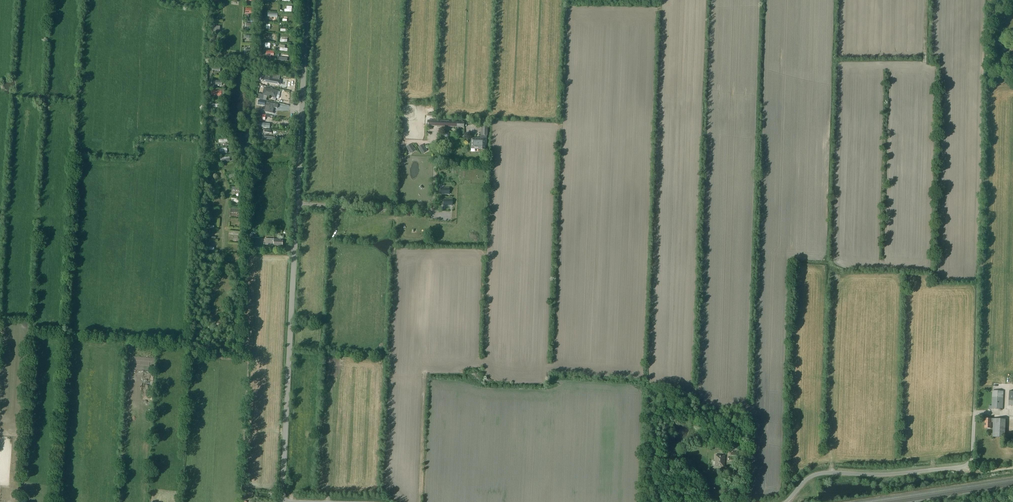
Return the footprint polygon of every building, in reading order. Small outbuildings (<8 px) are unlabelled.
[(272,79),(273,75),(259,72),(259,76),(264,77),(263,82),(280,84),(280,81),(272,79)] [(264,87),(263,94),(259,93),(258,97),(263,99),(264,95),(277,98),(278,90),(264,87)] [(267,112),(274,113),(273,113),(274,107),(277,108),(278,104),(267,102),(266,106),(269,106),(268,112),(267,112)] [(471,138),(471,149),(479,149),(485,149),(485,145),(486,145),(486,140),(486,135),(487,135),(487,125),(487,121),(482,121),(482,125),(481,135),(480,138),(471,138)] [(406,147),(411,154),(416,150),(411,143),(406,147)] [(418,147),(422,154),(427,151),(423,144),(418,147)] [(223,164),(231,161),(229,155),(221,158),(223,164)] [(248,247),(260,248),(261,238),(249,237),(248,247)] [(989,408),(1003,409),(1004,391),(993,390),(992,405),(989,405),(989,408)] [(992,428),(992,422),(993,422),(993,437),(1005,437),(1005,419),(985,418),(985,428),(992,428)] [(715,466),(724,467),(724,456),(716,455),(715,466)]
